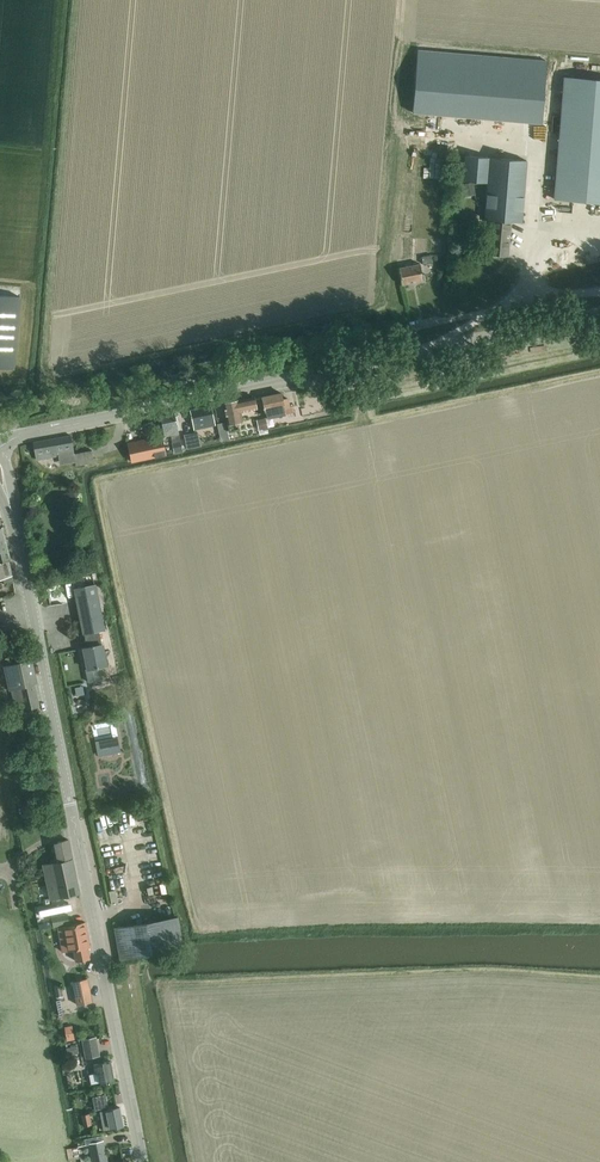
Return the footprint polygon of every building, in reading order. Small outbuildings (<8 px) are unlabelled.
[(473,69),(470,118),(542,124),(546,74),(473,69)] [(566,77),(564,77),(554,199),(599,203),(599,80),(566,77)] [(462,154),(459,182),(488,184),(485,219),(490,220),(489,235),(492,235),(491,254),(508,256),(511,221),(521,222),(527,160),(462,154)] [(422,257),(423,264),(432,262),(431,255),(422,257)] [(419,263),(399,268),(403,285),(423,280),(419,263)] [(16,366),(20,294),(0,293),(0,366),(16,366)] [(267,417),(286,413),(295,412),(294,405),(290,406),(288,398),(283,399),(281,393),(262,397),(267,417)] [(240,429),(238,421),(237,417),(242,416),(240,409),(256,405),(254,397),(238,400),(223,403),(229,431),(240,429)] [(328,401),(330,410),(330,411),(345,408),(343,398),(328,401)] [(212,406),(190,410),(193,423),(180,425),(182,436),(183,435),(184,441),(191,440),(192,443),(197,442),(194,430),(216,425),(212,406)] [(172,436),(173,442),(172,442),(174,453),(183,451),(183,450),(181,441),(180,441),(175,413),(160,416),(165,437),(172,436)] [(265,418),(257,420),(259,428),(260,432),(260,435),(268,433),(268,430),(267,426),(265,418)] [(74,453),(71,436),(33,442),(37,460),(74,453)] [(128,444),(132,462),(166,455),(162,437),(128,444)] [(92,450),(73,454),(76,466),(94,462),(92,450)] [(8,560),(11,559),(2,527),(0,528),(0,527),(0,562),(8,560)] [(3,577),(5,585),(14,582),(12,575),(8,560),(0,562),(0,578),(3,577)] [(83,648),(87,669),(86,670),(89,682),(102,679),(99,668),(108,666),(104,643),(102,644),(99,631),(106,630),(97,585),(75,590),(84,634),(84,633),(87,647),(83,648)] [(0,647),(2,654),(15,650),(13,643),(0,647)] [(39,707),(40,706),(35,684),(37,683),(32,660),(4,666),(9,690),(12,690),(16,711),(39,707)] [(82,685),(73,687),(74,694),(83,692),(82,685)] [(0,702),(0,706),(2,714),(9,712),(6,701),(0,702)] [(39,707),(16,711),(17,715),(39,711),(39,707)] [(17,715),(6,718),(8,726),(10,732),(21,730),(17,715)] [(110,806),(107,789),(93,792),(96,808),(110,806)] [(50,899),(80,893),(69,840),(54,843),(54,845),(53,845),(52,847),(53,851),(55,853),(56,853),(58,862),(43,865),(50,899)] [(119,904),(116,890),(109,891),(112,906),(119,904)] [(53,917),(53,921),(54,924),(68,922),(67,915),(53,917)] [(115,928),(121,958),(184,947),(179,916),(115,928)] [(86,922),(58,927),(63,952),(74,949),(76,961),(84,960),(90,959),(88,946),(91,946),(86,922)] [(77,1005),(86,1003),(92,1002),(88,978),(72,982),(77,1005)] [(56,984),(54,985),(56,996),(63,995),(61,984),(56,984)] [(74,1031),(66,1032),(68,1040),(76,1039),(74,1031)] [(82,1039),(86,1058),(100,1056),(97,1037),(82,1039)] [(78,1045),(66,1047),(67,1054),(79,1052),(78,1045)] [(112,1061),(93,1064),(95,1074),(99,1073),(101,1083),(115,1081),(112,1061)] [(124,1126),(120,1107),(100,1111),(104,1130),(124,1126)] [(92,1125),(90,1114),(82,1115),(84,1126),(92,1125)] [(93,1160),(106,1157),(103,1142),(90,1145),(93,1160)]
